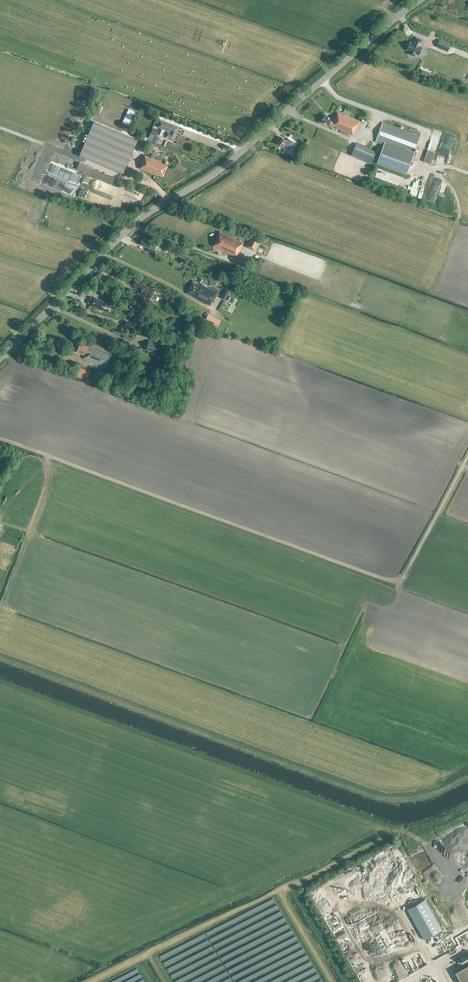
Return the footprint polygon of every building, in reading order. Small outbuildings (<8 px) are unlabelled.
[(423,40),(416,37),(413,43),(410,41),(406,50),(409,51),(408,54),(415,57),(416,55),(419,56),(422,47),(420,46),(423,40)] [(447,52),(451,44),(439,39),(436,47),(447,52)] [(128,109),(122,123),(128,126),(135,112),(128,109)] [(357,127),(359,122),(338,113),(335,118),(333,116),(332,119),(324,115),(321,122),(329,125),(329,124),(333,126),(333,125),(336,127),(336,128),(353,136),(355,131),(354,130),(356,127),(357,127)] [(174,141),(179,127),(160,120),(158,127),(163,129),(160,135),(165,137),(164,137),(174,141)] [(94,122),(80,156),(123,174),(137,140),(94,122)] [(406,174),(413,156),(420,136),(382,123),(375,142),(383,145),(376,163),(406,174)] [(159,130),(153,128),(151,134),(150,133),(149,136),(148,138),(143,136),(142,139),(152,143),(152,142),(157,144),(159,140),(155,138),(156,135),(157,135),(159,130)] [(437,129),(431,148),(437,149),(442,131),(437,129)] [(286,150),(288,147),(292,141),(287,138),(285,140),(281,137),(277,143),(282,146),(282,147),(286,150)] [(371,164),(376,152),(356,143),(350,155),(371,164)] [(423,162),(430,165),(435,153),(427,150),(423,162)] [(163,177),(168,166),(160,162),(160,161),(145,155),(144,159),(143,159),(140,164),(139,164),(138,166),(139,167),(139,168),(158,176),(158,175),(163,177)] [(80,162),(77,168),(90,174),(112,183),(115,177),(93,168),(93,167),(80,162)] [(423,173),(416,192),(423,194),(429,176),(423,173)] [(220,231),(213,246),(236,257),(237,257),(238,257),(238,256),(237,256),(243,243),(220,231)] [(262,239),(251,234),(245,246),(256,251),(259,245),(262,246),(265,242),(262,240),(262,239)] [(157,244),(155,244),(151,242),(142,238),(140,244),(148,248),(149,248),(148,251),(155,254),(156,251),(155,250),(156,249),(155,249),(157,244)] [(213,302),(218,293),(201,284),(201,285),(193,281),(187,293),(195,297),(194,297),(210,305),(212,301),(213,302)] [(177,297),(169,293),(169,292),(155,285),(153,289),(143,284),(143,285),(135,282),(133,286),(134,287),(134,288),(140,291),(138,294),(149,299),(153,290),(165,295),(164,297),(166,299),(167,297),(176,301),(177,297)] [(226,300),(230,292),(225,289),(220,297),(226,300)] [(103,310),(106,303),(111,305),(113,300),(105,297),(103,301),(95,298),(91,305),(103,310)] [(220,320),(208,314),(207,317),(206,317),(204,321),(205,321),(204,323),(216,329),(220,320)] [(149,341),(146,349),(157,353),(159,345),(163,346),(165,342),(157,339),(156,343),(149,341)] [(112,357),(112,356),(111,356),(112,354),(89,345),(88,346),(80,343),(77,351),(85,355),(83,359),(106,368),(111,357),(112,357)] [(84,377),(88,367),(82,365),(78,374),(84,377)] [(424,940),(442,930),(425,899),(407,909),(424,940)] [(455,972),(461,981),(467,981),(467,965),(455,972)]
